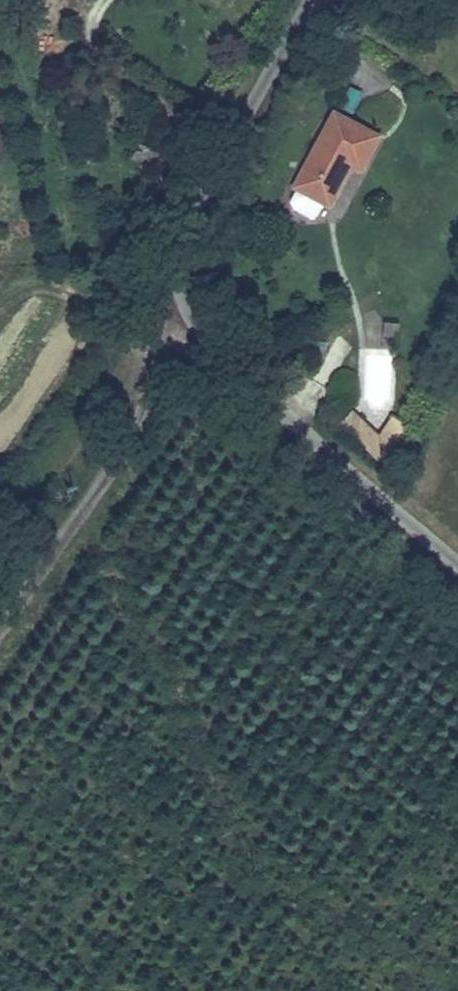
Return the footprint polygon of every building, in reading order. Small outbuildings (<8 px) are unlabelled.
[(336,103),(294,175),(303,179),(292,199),(295,208),(310,217),(322,211),(354,157),(364,163),(383,129),(336,103)] [(397,324),(381,321),(376,345),(393,348),(397,324)] [(352,406),(340,422),(379,452),(405,419),(390,407),(376,424),(352,406)]
